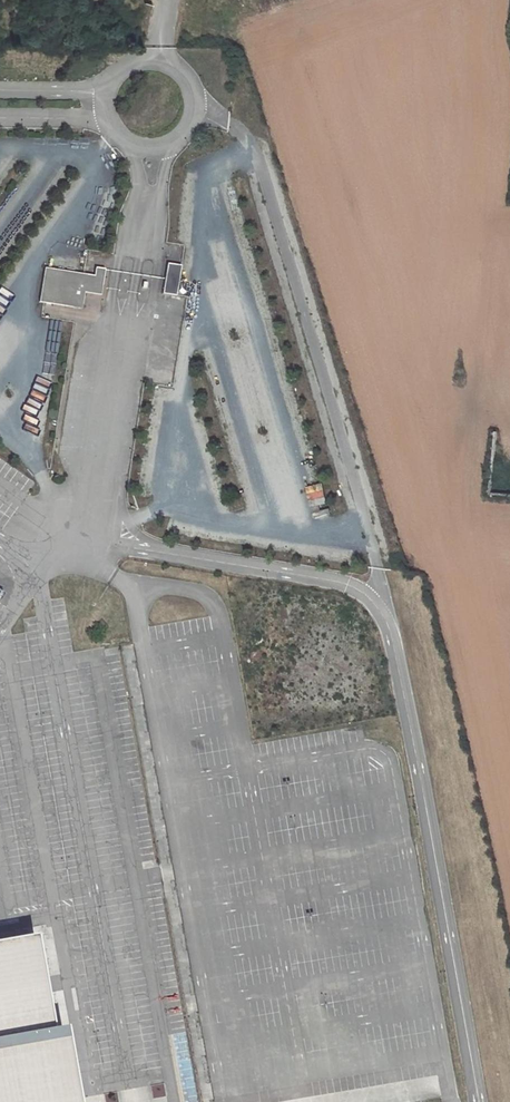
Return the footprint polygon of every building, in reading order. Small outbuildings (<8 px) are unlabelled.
[(166,278),(164,295),(177,296),(182,266),(168,264),(166,278)] [(83,274),(45,269),(40,303),(83,309),(86,293),(103,296),(107,270),(96,268),(94,276),(83,274)] [(53,1040),(64,1039),(62,1027),(51,1028),(34,935),(0,941),(0,1101),(64,1101),(53,1040)]
